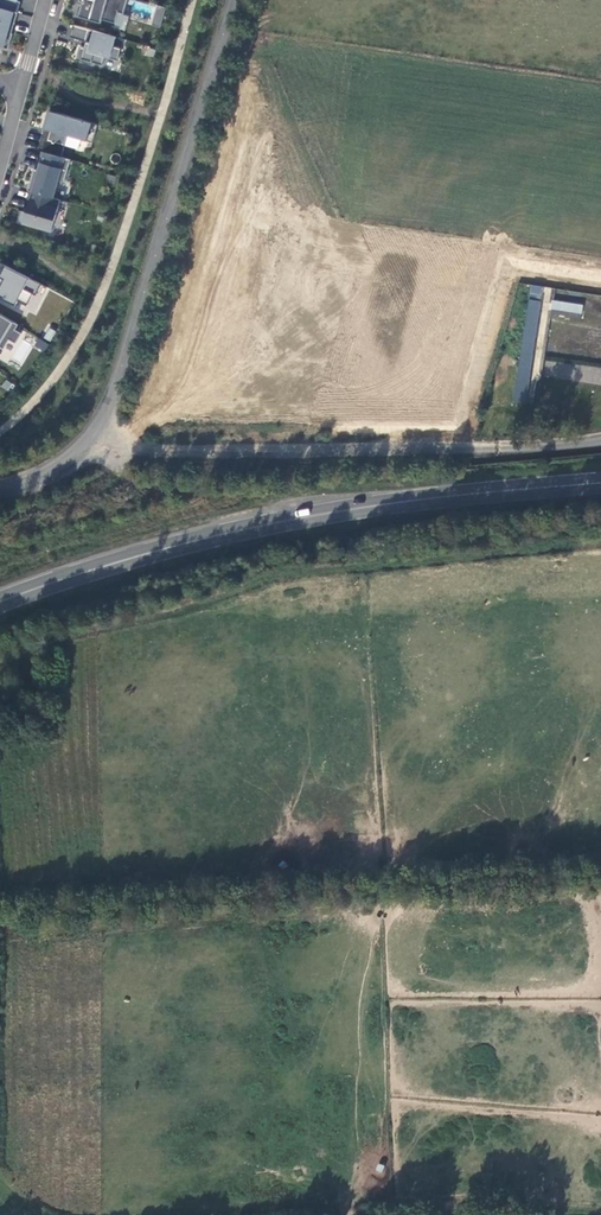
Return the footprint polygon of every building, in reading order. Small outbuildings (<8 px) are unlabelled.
[(18,13),(21,1),(18,0),(0,0),(0,8),(18,13)] [(84,2),(83,1),(82,4),(79,3),(76,16),(101,22),(102,19),(116,23),(119,12),(124,14),(127,0),(85,0),(84,2)] [(151,25),(160,27),(165,8),(157,5),(151,25)] [(116,36),(74,24),(70,37),(90,43),(88,48),(80,46),(76,60),(92,64),(93,61),(103,65),(105,56),(118,60),(121,48),(113,46),(116,36)] [(98,124),(50,110),(39,150),(61,156),(68,135),(93,142),(98,124)] [(28,190),(32,191),(54,197),(59,179),(65,180),(71,159),(61,156),(44,151),(38,170),(34,168),(28,190)] [(54,197),(32,191),(26,212),(22,211),(19,221),(52,231),(61,199),(54,197)] [(3,264),(0,270),(0,276),(0,277),(0,295),(17,303),(18,301),(27,306),(33,294),(36,295),(42,283),(3,264)] [(530,298),(514,382),(528,385),(544,301),(530,298)] [(581,313),(582,303),(552,301),(551,311),(581,313)] [(0,313),(0,346),(4,349),(9,339),(16,343),(22,333),(15,329),(19,324),(0,313)] [(47,327),(43,338),(51,342),(56,330),(47,327)] [(37,339),(34,348),(45,352),(48,343),(37,339)]
